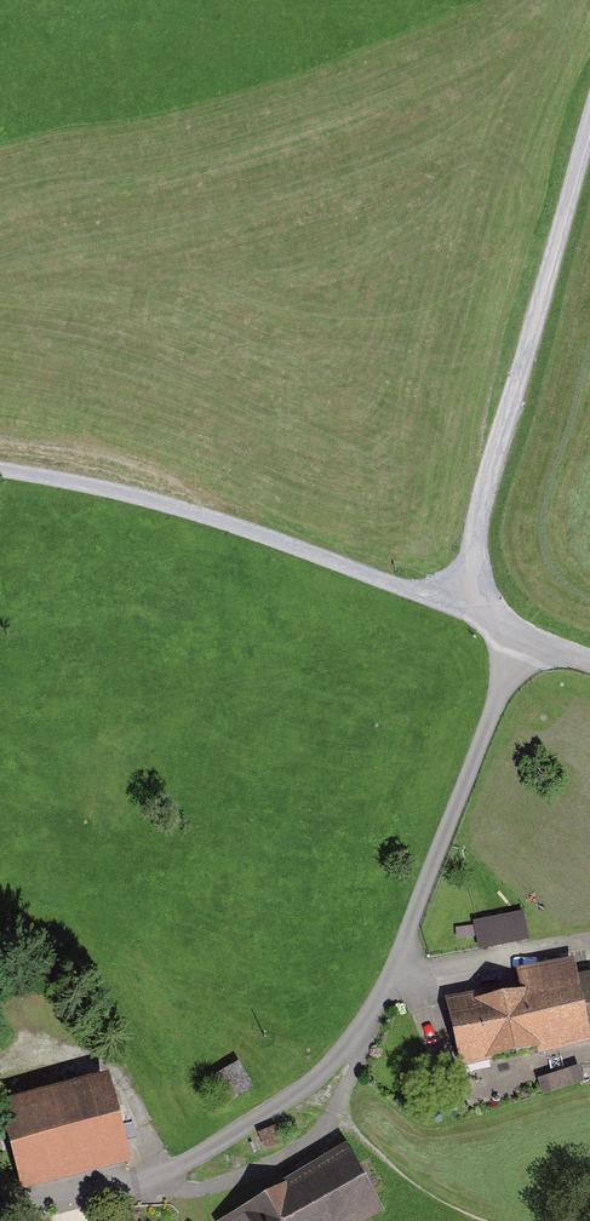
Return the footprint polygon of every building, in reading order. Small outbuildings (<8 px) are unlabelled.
[(527,908),(477,915),(481,944),(531,937),(527,908)] [(581,977),(577,957),(516,970),(520,988),(449,1002),(463,1070),(537,1055),(538,1061),(589,1051),(589,975),(581,977)] [(224,1108),(253,1091),(237,1064),(208,1082),(224,1108)] [(575,1081),(531,1095),(537,1111),(580,1097),(575,1081)] [(126,1173),(104,1084),(0,1110),(0,1140),(15,1201),(126,1173)] [(380,1217),(369,1197),(382,1190),(370,1167),(353,1176),(341,1154),(282,1185),(285,1191),(227,1220),(374,1220),(380,1217)]
